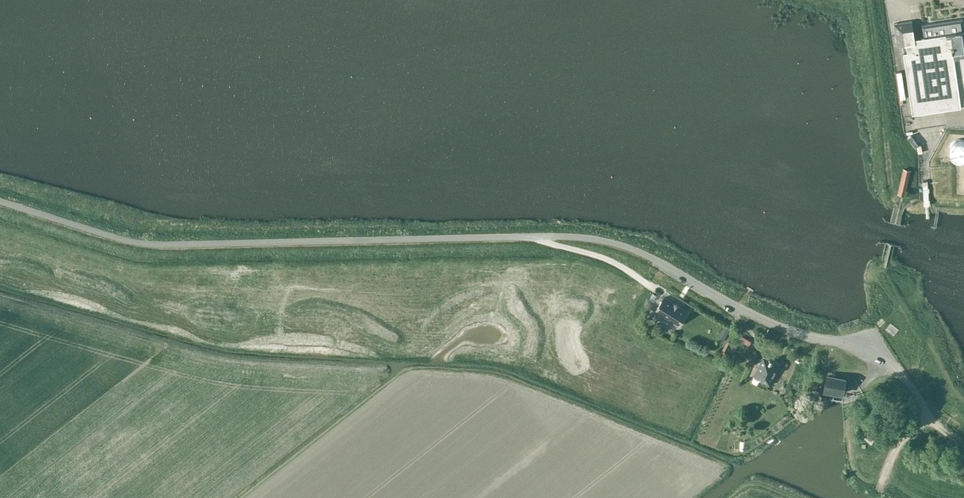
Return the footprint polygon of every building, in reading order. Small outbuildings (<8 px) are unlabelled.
[(963,31),(962,19),(921,25),(923,37),(915,38),(913,21),(893,24),(897,46),(902,45),(903,52),(908,88),(912,113),(963,105),(963,51),(963,50),(963,49),(963,43),(963,31)] [(942,126),(947,130),(952,125),(946,120),(942,126)] [(963,140),(961,139),(958,139),(956,139),(953,141),(951,142),(950,144),(949,147),(949,150),(950,153),(951,155),(953,156),(956,158),(959,158),(963,157),(963,141),(963,140)] [(905,196),(911,170),(903,168),(897,194),(905,196)] [(654,311),(679,326),(688,310),(664,295),(654,311)] [(724,325),(720,332),(726,335),(730,329),(724,325)] [(780,363),(763,355),(753,376),(760,379),(759,380),(770,385),(780,363)] [(778,373),(792,377),(794,370),(780,366),(778,373)] [(845,378),(844,378),(826,375),(824,392),(842,395),(844,382),(845,378)] [(861,490),(866,479),(859,476),(854,487),(861,490)]
